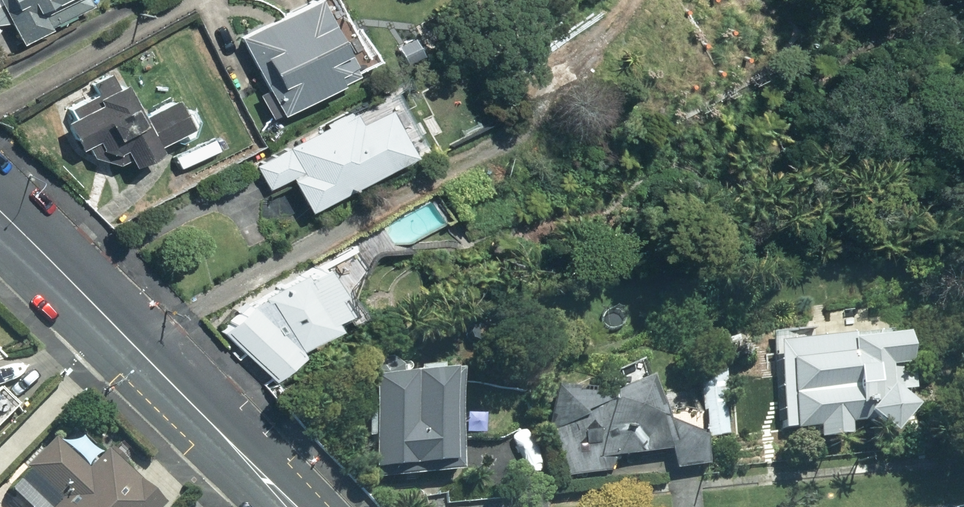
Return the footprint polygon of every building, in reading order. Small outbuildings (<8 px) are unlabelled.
[(13,23),(24,43),(98,5),(95,0),(0,0),(0,25),(13,23)] [(322,0),(314,0),(244,37),(284,114),(361,73),(322,0)] [(424,53),(417,38),(398,47),(406,62),(424,53)] [(195,127),(179,97),(146,114),(128,81),(120,86),(112,72),(93,82),(99,93),(71,108),(76,118),(68,122),(83,150),(89,147),(95,158),(121,164),(132,158),(137,167),(165,151),(162,145),(195,127)] [(292,176),(310,209),(416,152),(391,105),(362,120),(356,110),(256,163),(270,188),(292,176)] [(262,293),(264,295),(252,302),(250,300),(222,330),(272,376),(300,346),(298,345),(338,321),(305,267),(262,293)] [(851,423),(875,420),(890,433),(914,406),(892,387),(889,366),(910,364),(906,332),(850,339),(851,351),(788,359),(797,429),(818,427),(819,437),(852,433),(851,423)] [(463,472),(457,369),(370,374),(376,477),(463,472)] [(555,386),(551,431),(569,477),(612,471),(618,456),(671,450),(676,469),(709,464),(706,434),(669,419),(651,374),(612,390),(555,386)] [(709,436),(730,434),(723,377),(703,379),(709,436)] [(10,411),(0,401),(0,421),(10,411)] [(165,504),(107,448),(87,469),(55,438),(26,467),(59,498),(50,506),(162,506),(165,504)]
